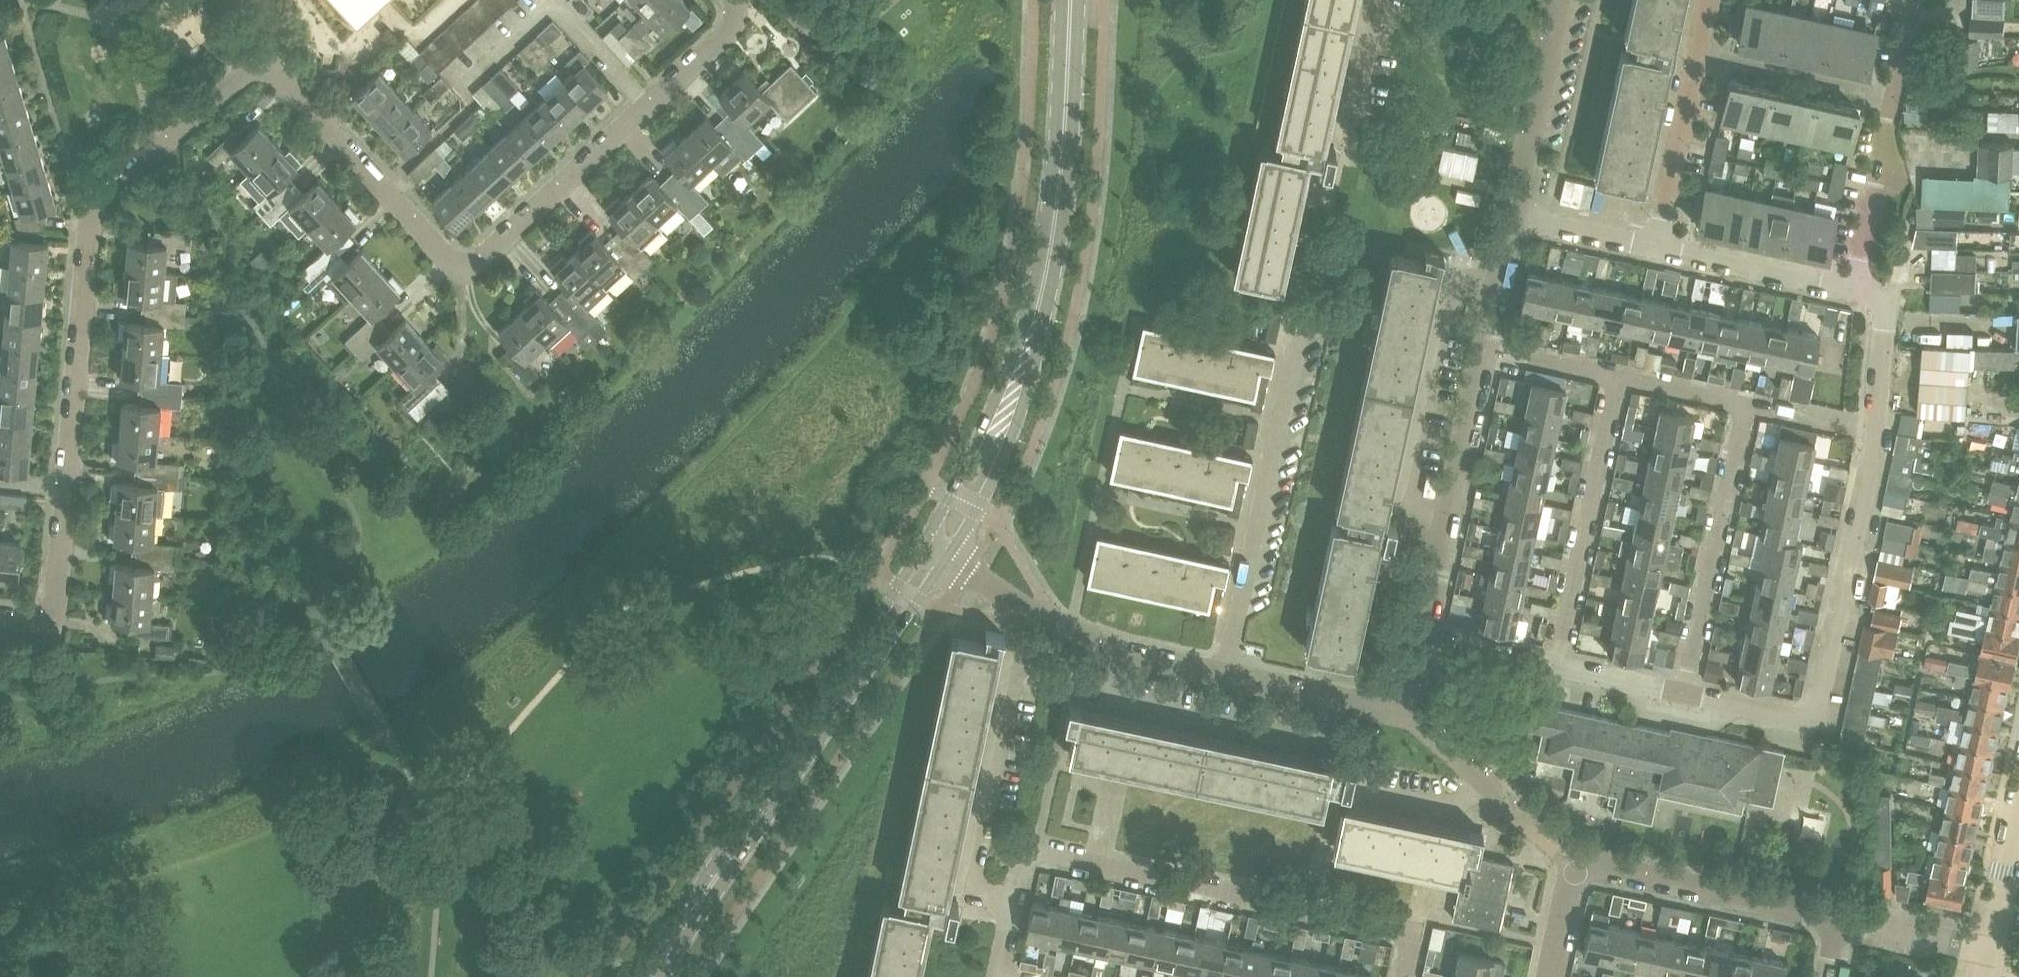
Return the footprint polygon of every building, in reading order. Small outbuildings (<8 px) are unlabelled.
[(357,23),(382,0),(336,0),(357,23)] [(471,5),(489,24),(498,16),(483,0),(477,0),(471,5)] [(498,16),(507,8),(500,0),(483,0),(498,16)] [(577,9),(586,0),(569,0),(577,9)] [(577,9),(585,17),(594,9),(586,0),(577,9)] [(655,22),(664,31),(690,7),(683,0),(661,0),(647,13),(634,25),(642,33),(655,22)] [(647,13),(661,0),(635,0),(647,13)] [(1245,244),(1238,276),(1277,285),(1305,157),(1316,159),(1318,154),(1351,0),(1310,0),(1277,149),(1266,147),(1245,244)] [(1606,145),(1598,179),(1637,188),(1666,57),(1672,59),(1673,52),(1675,45),(1669,44),(1678,0),(1637,0),(1629,37),(1637,39),(1636,44),(1635,49),(1627,48),(1606,145)] [(1882,0),(1871,0),(1869,11),(1879,13),(1882,0)] [(1973,16),(2005,18),(2006,0),(1973,0),(1973,16)] [(1738,41),(1759,46),(1767,9),(1746,4),(1738,41)] [(471,5),(463,13),(480,32),(489,24),(471,5)] [(1767,9),(1759,46),(1780,50),(1788,13),(1767,9)] [(463,13),(454,22),(471,40),(480,32),(463,13)] [(1788,13),(1780,50),(1802,55),(1810,18),(1788,13)] [(2005,18),(1973,16),(1972,35),(2004,37),(2005,18)] [(1810,18),(1802,55),(1823,60),(1832,23),(1810,18)] [(554,20),(528,43),(546,62),(556,53),(548,45),(564,30),(554,20)] [(454,22),(445,30),(462,48),(471,40),(454,22)] [(1832,23),(1823,60),(1844,64),(1853,27),(1832,23)] [(633,24),(620,36),(610,45),(629,65),(652,44),(642,33),(634,25),(633,24)] [(1853,27),(1844,64),(1866,69),(1875,32),(1853,27)] [(610,45),(620,36),(611,28),(602,36),(610,45)] [(445,30),(437,36),(455,55),(462,48),(445,30)] [(0,36),(0,64),(12,60),(5,35),(0,36)] [(429,44),(446,63),(455,55),(437,36),(429,44)] [(1954,67),(1977,68),(1978,40),(1956,38),(1954,67)] [(546,62),(528,43),(521,50),(538,69),(546,62)] [(429,61),(438,71),(446,63),(429,44),(420,52),(429,61)] [(571,73),(563,81),(587,107),(606,89),(582,64),(587,59),(578,50),(563,64),(571,73)] [(429,61),(420,52),(411,61),(419,70),(429,61)] [(0,64),(0,90),(20,84),(12,60),(0,64)] [(744,72),(720,95),(732,107),(723,115),(754,149),(764,140),(747,122),(770,100),(787,118),(817,90),(792,63),(762,90),(744,72)] [(502,68),(491,78),(508,97),(519,87),(502,68)] [(351,98),(368,117),(395,92),(377,73),(351,98)] [(441,76),(431,86),(439,94),(450,85),(441,76)] [(491,78),(484,84),(501,103),(508,97),(491,78)] [(1721,117),(1743,122),(1752,85),(1729,80),(1721,117)] [(563,81),(544,98),(568,124),(587,107),(563,81)] [(0,90),(0,116),(27,108),(20,84),(0,90)] [(1752,85),(1743,122),(1764,127),(1773,90),(1752,85)] [(439,94),(431,86),(423,92),(431,101),(439,94)] [(1922,97),(1940,97),(1940,88),(1922,88),(1922,97)] [(1773,90),(1764,127),(1785,131),(1794,94),(1773,90)] [(395,92),(368,117),(386,136),(412,111),(395,92)] [(1794,94),(1785,131),(1807,136),(1815,99),(1794,94)] [(544,98),(525,115),(550,142),(568,124),(544,98)] [(1815,99),(1807,136),(1828,141),(1836,104),(1815,99)] [(1836,104),(1828,141),(1850,145),(1858,108),(1836,104)] [(0,116),(0,143),(34,132),(27,108),(0,116)] [(1904,110),(1904,125),(1929,125),(1929,111),(1904,110)] [(412,111),(386,136),(403,154),(430,130),(412,111)] [(2001,111),(2001,129),(2018,130),(2018,111),(2001,111)] [(473,112),(462,122),(471,131),(482,122),(473,112)] [(525,115),(507,133),(531,159),(550,142),(525,115)] [(705,115),(684,134),(711,162),(732,143),(745,157),(754,149),(723,115),(714,124),(705,115)] [(471,131),(462,122),(455,129),(463,138),(471,131)] [(217,165),(231,151),(250,172),(279,146),(260,125),(246,137),(238,128),(208,156),(217,165)] [(0,143),(0,145),(7,167),(41,156),(34,132),(0,143)] [(507,133),(488,150),(512,176),(531,159),(507,133)] [(661,150),(664,153),(676,167),(667,175),(699,209),(709,199),(691,180),(711,162),(684,134),(677,141),(674,138),(661,150)] [(1714,150),(1724,152),(1727,138),(1717,136),(1714,150)] [(2012,169),(2013,147),(2013,142),(1980,141),(1979,173),(1976,172),(1976,175),(1926,173),(1925,180),(1924,205),(2011,209),(2012,169)] [(1753,148),(1740,145),(1738,154),(1751,157),(1753,148)] [(250,172),(241,180),(260,200),(255,206),(263,215),(296,184),(288,175),(303,161),(291,148),(286,153),(279,146),(250,172)] [(436,146),(425,157),(433,166),(444,156),(436,146)] [(488,150),(469,167),(494,193),(512,176),(488,150)] [(1768,154),(1766,163),(1778,166),(1780,157),(1768,154)] [(41,156),(7,167),(14,191),(49,181),(41,156)] [(1710,170),(1720,172),(1723,158),(1713,156),(1710,170)] [(433,166),(425,157),(407,173),(416,182),(433,166)] [(1793,160),(1780,157),(1778,166),(1791,169),(1793,160)] [(1749,164),(1736,161),(1734,170),(1747,172),(1749,164)] [(1823,164),(1810,161),(1808,169),(1821,172),(1823,164)] [(1836,162),(1833,176),(1843,178),(1846,164),(1836,162)] [(1764,172),(1776,175),(1778,166),(1766,163),(1764,172)] [(1778,166),(1776,175),(1789,178),(1791,169),(1778,166)] [(469,167),(451,185),(475,211),(494,193),(469,167)] [(650,174),(629,193),(662,228),(683,208),(691,217),(699,209),(667,175),(658,183),(650,174)] [(1807,177),(1805,185),(1822,190),(1824,181),(1807,177)] [(49,181),(14,191),(22,216),(14,219),(18,229),(44,232),(46,209),(56,206),(49,181)] [(296,184),(263,215),(271,224),(281,215),(299,235),(309,227),(337,201),(318,181),(305,193),(296,184)] [(1832,182),(1829,195),(1838,198),(1841,184),(1832,182)] [(475,211),(451,185),(432,202),(456,228),(475,211)] [(1698,226),(1721,231),(1728,193),(1706,188),(1698,226)] [(605,209),(609,212),(622,226),(612,235),(644,268),(654,259),(642,246),(662,228),(629,193),(622,200),(619,196),(605,209)] [(1728,193),(1721,231),(1742,235),(1750,198),(1728,193)] [(1750,198),(1742,235),(1763,240),(1771,203),(1750,198)] [(337,201),(309,227),(328,247),(302,271),(311,280),(340,253),(332,244),(362,217),(350,204),(344,209),(337,201)] [(1771,203),(1763,240),(1785,245),(1793,207),(1771,203)] [(1965,225),(1966,208),(1950,207),(1935,206),(1935,212),(1934,223),(1962,225),(1965,225)] [(1793,207),(1785,245),(1806,249),(1814,212),(1793,207)] [(708,208),(696,215),(707,235),(719,228),(708,208)] [(1981,208),(1980,218),(1998,219),(1998,209),(1981,208)] [(1814,212),(1806,249),(1826,254),(1834,217),(1814,212)] [(1932,228),(1931,248),(1934,248),(1958,249),(1958,229),(1932,228)] [(583,245),(575,253),(607,287),(628,268),(635,276),(644,268),(612,235),(604,243),(592,230),(579,241),(583,245)] [(128,241),(126,269),(165,273),(167,245),(187,246),(188,235),(148,231),(147,243),(128,241)] [(13,242),(11,267),(45,270),(48,245),(13,242)] [(1347,523),(1338,521),(1310,651),(1349,659),(1377,531),(1384,532),(1385,525),(1387,518),(1380,517),(1435,261),(1441,263),(1444,253),(1424,248),(1422,258),(1405,255),(1395,253),(1341,510),(1349,512),(1347,523)] [(1582,251),(1565,248),(1564,255),(1580,258),(1582,251)] [(1957,255),(1958,249),(1934,248),(1933,268),(1957,269),(1957,255)] [(340,253),(311,280),(319,289),(327,281),(346,302),(353,296),(381,270),(362,249),(348,262),(340,253)] [(589,308),(609,289),(607,287),(575,253),(567,260),(563,256),(550,268),(566,285),(557,293),(594,333),(594,332),(599,337),(605,332),(606,329),(606,326),(589,308)] [(1957,255),(1957,269),(1957,271),(1977,271),(1977,256),(1957,255)] [(1614,266),(1630,269),(1631,262),(1616,258),(1614,266)] [(11,267),(8,292),(43,295),(45,270),(11,267)] [(1661,268),(1660,275),(1677,279),(1678,272),(1661,268)] [(141,311),(185,314),(186,302),(172,301),(175,273),(165,273),(126,269),(125,283),(120,282),(119,297),(142,299),(141,311)] [(381,270),(353,296),(372,317),(376,313),(400,291),(405,286),(393,273),(388,278),(381,270)] [(1976,291),(1977,271),(1957,271),(1932,270),(1931,290),(1976,291)] [(1541,290),(1544,275),(1528,271),(1520,306),(1553,313),(1556,298),(1548,296),(1549,292),(1541,290)] [(1576,282),(1544,275),(1541,290),(1549,292),(1548,296),(1556,298),(1553,313),(1569,316),(1576,282)] [(1701,296),(1703,276),(1687,275),(1685,294),(1701,296)] [(1727,283),(1710,279),(1708,286),(1725,290),(1727,283)] [(1576,282),(1569,316),(1583,319),(1581,329),(1592,331),(1594,322),(1601,323),(1604,308),(1596,307),(1597,302),(1589,300),(1592,286),(1576,282)] [(1625,293),(1592,286),(1589,300),(1597,302),(1596,307),(1604,308),(1601,323),(1617,327),(1625,293)] [(527,303),(519,311),(546,340),(552,346),(572,326),(581,336),(578,338),(587,348),(599,337),(594,332),(594,333),(557,293),(549,301),(537,288),(524,300),(527,303)] [(1775,294),(1758,290),(1757,297),(1773,301),(1775,294)] [(8,292),(6,317),(41,320),(43,295),(8,292)] [(1930,310),(1962,311),(1962,292),(1931,292),(1930,310)] [(1625,293),(1617,327),(1649,334),(1653,319),(1645,317),(1646,313),(1637,311),(1641,296),(1625,293)] [(1673,303),(1641,296),(1637,311),(1646,313),(1645,317),(1653,319),(1649,334),(1666,337),(1673,303)] [(1824,304),(1806,300),(1805,307),(1823,311),(1824,304)] [(1673,303),(1666,337),(1698,344),(1701,329),(1693,328),(1694,323),(1686,321),(1689,307),(1673,303)] [(1839,307),(1826,304),(1822,322),(1835,324),(1839,307)] [(1721,314),(1689,307),(1686,321),(1694,323),(1693,328),(1701,329),(1698,344),(1714,348),(1721,314)] [(124,339),(123,349),(161,353),(164,324),(184,326),(185,314),(141,311),(140,322),(120,321),(118,338),(124,339)] [(519,311),(499,330),(512,344),(503,352),(530,382),(539,373),(526,358),(546,340),(519,311)] [(1266,331),(1264,339),(1276,341),(1281,316),(1269,314),(1266,331)] [(1714,348),(1712,356),(1736,362),(1738,353),(1746,355),(1749,340),(1741,338),(1742,334),(1734,332),(1737,317),(1721,314),(1714,348)] [(6,317),(4,342),(39,345),(41,320),(6,317)] [(1770,324),(1737,317),(1734,332),(1742,334),(1741,338),(1749,340),(1746,355),(1763,358),(1770,324)] [(1770,324),(1763,358),(1794,365),(1798,350),(1790,349),(1791,344),(1782,342),(1785,328),(1784,327),(1786,321),(1773,318),(1772,325),(1770,324)] [(377,329),(355,349),(363,358),(378,345),(397,365),(425,339),(406,319),(392,331),(385,338),(377,329)] [(355,349),(377,329),(368,320),(346,340),(355,349)] [(1818,335),(1785,328),(1782,342),(1791,344),(1790,349),(1798,350),(1794,365),(1811,369),(1818,335)] [(1955,342),(1980,341),(1980,329),(1955,330),(1955,342)] [(1135,369),(1150,372),(1254,394),(1259,368),(1271,370),(1275,351),(1264,349),(1263,351),(1262,355),(1144,330),(1135,369)] [(1531,341),(1533,333),(1516,330),(1514,337),(1531,341)] [(425,339),(397,365),(415,385),(401,399),(410,408),(439,381),(430,372),(448,356),(436,343),(432,347),(425,339)] [(1579,351),(1581,344),(1564,340),(1563,348),(1579,351)] [(4,342),(2,368),(37,371),(39,345),(4,342)] [(1924,345),(1919,412),(1966,416),(1971,348),(1924,345)] [(2016,346),(2013,346),(2013,347),(1973,345),(1973,366),(2016,367),(2016,355),(2018,355),(2018,346),(2016,346)] [(123,349),(121,378),(139,379),(138,391),(182,395),(183,383),(159,381),(161,353),(123,349)] [(1628,362),(1629,354),(1613,351),(1611,358),(1628,362)] [(1676,372),(1678,365),(1661,361),(1659,369),(1676,372)] [(0,388),(0,393),(34,396),(37,371),(2,368),(0,388)] [(1251,406),(1262,408),(1270,370),(1259,368),(1254,394),(1251,406)] [(1724,383),(1726,375),(1709,371),(1707,379),(1724,383)] [(1505,393),(1508,377),(1501,375),(1497,391),(1505,393)] [(1531,382),(1524,414),(1539,418),(1541,409),(1545,410),(1547,402),(1562,406),(1566,389),(1531,382)] [(1772,393),(1774,386),(1757,382),(1755,390),(1772,393)] [(122,402),(119,431),(159,434),(161,406),(181,407),(182,395),(138,391),(137,404),(122,402)] [(32,421),(34,396),(0,393),(0,418),(32,421)] [(1524,414),(1521,430),(1555,438),(1562,406),(1547,402),(1545,410),(1541,409),(1539,418),(1524,414)] [(1634,421),(1637,405),(1629,403),(1626,420),(1634,421)] [(1659,409),(1652,442),(1667,445),(1669,437),(1674,438),(1675,430),(1690,433),(1693,417),(1659,409)] [(1903,411),(1899,431),(1922,435),(1926,416),(1903,411)] [(441,420),(434,412),(424,421),(431,428),(441,420)] [(30,446),(32,421),(0,418),(0,444),(30,446)] [(1242,445),(1253,448),(1259,422),(1247,420),(1242,445)] [(1495,441),(1498,425),(1490,423),(1487,440),(1495,441)] [(1586,445),(1590,428),(1582,426),(1578,443),(1586,445)] [(1521,430),(1514,463),(1529,466),(1531,458),(1535,459),(1537,451),(1552,454),(1555,438),(1521,430)] [(1652,442),(1649,458),(1683,465),(1693,467),(1697,444),(1688,442),(1690,433),(1675,430),(1674,438),(1669,437),(1667,445),(1652,442)] [(117,458),(117,459),(136,460),(135,473),(179,476),(180,465),(156,463),(159,434),(119,431),(119,440),(114,440),(112,457),(117,458)] [(1899,431),(1895,450),(1918,455),(1940,457),(1942,447),(1921,443),(1922,435),(1899,431)] [(1121,435),(1112,474),(1231,500),(1236,474),(1248,476),(1252,457),(1241,455),(1240,457),(1239,461),(1121,435)] [(1779,435),(1772,468),(1787,471),(1789,463),(1794,464),(1796,456),(1810,459),(1814,442),(1779,435)] [(0,444),(0,470),(28,473),(30,446),(0,444)] [(2018,472),(2018,449),(2016,448),(2015,455),(2011,455),(2008,470),(2018,472)] [(1895,450),(1891,469),(1915,474),(1916,468),(1937,473),(1940,457),(1918,455),(1895,450)] [(1514,463),(1510,479),(1545,486),(1552,454),(1537,451),(1535,459),(1531,458),(1529,466),(1514,463)] [(1623,470),(1627,453),(1619,451),(1615,468),(1623,470)] [(1761,466),(1763,454),(1753,452),(1750,464),(1761,466)] [(1714,473),(1718,456),(1710,454),(1706,471),(1714,473)] [(1772,468),(1769,485),(1803,492),(1810,459),(1796,456),(1794,464),(1789,463),(1787,471),(1772,468)] [(1649,458),(1642,490),(1656,493),(1658,485),(1663,486),(1665,478),(1679,481),(1683,465),(1649,458)] [(1891,469),(1886,490),(1910,495),(1910,494),(1915,474),(1891,469)] [(1484,490),(1488,473),(1480,471),(1476,488),(1484,490)] [(117,500),(116,511),(155,515),(155,514),(163,515),(165,487),(178,488),(179,476),(135,473),(134,485),(114,483),(112,500),(117,500)] [(1228,511),(1239,514),(1248,476),(1236,474),(1231,500),(1228,511)] [(1576,493),(1579,476),(1571,475),(1568,491),(1576,493)] [(1992,489),(2018,494),(2018,483),(1994,477),(1992,489)] [(1642,490),(1638,506),(1672,514),(1675,500),(1685,503),(1688,492),(1678,490),(1679,481),(1665,478),(1663,486),(1658,485),(1656,493),(1642,490)] [(1510,479),(1503,511),(1518,514),(1520,506),(1524,507),(1526,499),(1541,502),(1545,486),(1510,479)] [(1843,500),(1846,484),(1839,482),(1835,499),(1841,500),(1843,500)] [(1769,485),(1762,516),(1777,519),(1779,511),(1784,512),(1785,504),(1800,507),(1803,492),(1769,485)] [(440,502),(444,502),(447,499),(447,492),(445,489),(441,489),(438,492),(437,498),(440,502)] [(1990,499),(1995,500),(2014,504),(2012,515),(2018,517),(2018,494),(1992,489),(1990,499)] [(1910,495),(1886,490),(1884,503),(1904,508),(1916,511),(1919,496),(1910,494),(1910,495)] [(27,495),(0,493),(0,505),(26,508),(27,495)] [(1503,511),(1500,527),(1534,534),(1541,502),(1526,499),(1524,507),(1520,506),(1518,514),(1503,511)] [(1612,518),(1616,501),(1608,499),(1605,516),(1612,518)] [(1750,514),(1753,502),(1742,499),(1740,512),(1750,514)] [(1835,499),(1834,499),(1832,506),(1841,508),(1843,500),(1841,500),(1835,499)] [(1703,521),(1706,504),(1699,503),(1695,519),(1703,521)] [(1904,508),(1884,503),(1881,511),(1890,513),(1902,516),(1904,508)] [(1550,514),(1570,518),(1572,509),(1553,504),(1550,514)] [(1762,516),(1758,533),(1766,535),(1766,534),(1793,540),(1800,507),(1785,504),(1784,512),(1779,511),(1777,519),(1762,516)] [(1638,506),(1631,539),(1646,542),(1648,534),(1653,535),(1654,527),(1669,530),(1672,514),(1638,506)] [(109,539),(114,539),(132,541),(131,553),(175,557),(176,544),(153,542),(155,515),(116,511),(115,521),(110,520),(109,539)] [(1980,533),(1988,535),(1989,534),(2018,540),(2018,517),(2012,515),(1999,512),(1996,523),(1982,520),(1982,522),(1980,532),(1980,533)] [(1956,528),(1967,530),(1969,519),(1959,516),(1956,528)] [(1473,538),(1477,521),(1469,519),(1466,536),(1473,538)] [(1888,519),(1885,535),(1913,541),(1916,525),(1888,519)] [(1565,541),(1569,524),(1561,523),(1557,540),(1565,541)] [(1232,541),(1235,528),(1225,526),(1222,542),(1222,544),(1220,550),(1225,551),(1230,552),(1232,541)] [(1500,527),(1493,559),(1508,562),(1510,554),(1514,555),(1516,547),(1531,550),(1534,534),(1500,527)] [(1631,539),(1628,555),(1662,562),(1669,530),(1654,527),(1653,535),(1648,534),(1646,542),(1631,539)] [(1740,545),(1744,529),(1736,527),(1732,543),(1740,545)] [(1833,549),(1836,532),(1828,530),(1825,547),(1833,549)] [(1766,535),(1759,566),(1774,569),(1776,561),(1781,562),(1783,554),(1797,557),(1801,541),(1793,540),(1766,534),(1766,535)] [(1988,535),(1984,557),(2002,561),(2002,559),(2018,563),(2018,540),(1989,534),(1988,535)] [(1913,541),(1885,535),(1882,549),(1907,554),(1909,540),(1913,541)] [(1089,579),(1104,582),(1208,605),(1214,579),(1225,581),(1229,562),(1218,560),(1217,563),(1216,566),(1097,541),(1089,579)] [(18,580),(22,544),(0,542),(0,578),(18,580)] [(1493,559),(1489,575),(1524,582),(1531,550),(1516,547),(1514,555),(1510,554),(1508,562),(1493,559)] [(1594,564),(1603,566),(1605,549),(1598,548),(1594,564)] [(1692,569),(1696,552),(1688,551),(1685,567),(1692,569)] [(1561,556),(1542,552),(1540,563),(1559,567),(1561,556)] [(114,581),(113,592),(152,595),(155,567),(174,569),(175,557),(131,553),(130,565),(111,563),(109,580),(114,581)] [(1759,566),(1756,582),(1790,590),(1797,557),(1783,554),(1781,562),(1776,561),(1774,569),(1759,566)] [(1628,555),(1621,587),(1635,590),(1637,582),(1642,583),(1644,575),(1659,578),(1662,562),(1628,555)] [(1910,585),(1914,566),(1880,559),(1876,577),(1891,581),(1910,585)] [(1970,576),(2018,586),(2018,563),(2002,559),(2002,561),(1999,572),(1973,565),(1970,576)] [(1463,586),(1467,569),(1459,567),(1455,584),(1463,586)] [(1555,589),(1558,573),(1550,571),(1547,588),(1555,589)] [(1489,575),(1482,607),(1497,611),(1499,602),(1504,603),(1505,595),(1520,599),(1524,582),(1489,575)] [(1621,587),(1618,603),(1652,610),(1659,578),(1644,575),(1642,583),(1637,582),(1635,590),(1621,587)] [(1730,594),(1733,577),(1726,575),(1722,592),(1730,594)] [(1970,576),(1968,586),(1993,592),(1991,603),(2018,609),(2018,586),(1970,576)] [(1891,581),(1876,577),(1871,600),(1875,601),(1886,603),(1891,581)] [(1217,620),(1225,581),(1214,579),(1208,605),(1205,618),(1217,620)] [(1822,597),(1825,580),(1818,579),(1814,596),(1822,597)] [(1756,582),(1749,614),(1764,617),(1766,609),(1771,610),(1772,602),(1787,605),(1790,590),(1756,582)] [(106,620),(111,620),(130,622),(129,634),(168,637),(169,625),(150,623),(152,595),(113,592),(113,602),(107,601),(106,620)] [(1497,611),(1482,607),(1479,624),(1513,631),(1520,599),(1505,595),(1504,603),(1499,602),(1497,611)] [(1592,614),(1595,597),(1587,596),(1584,612),(1592,614)] [(1683,618),(1686,600),(1679,599),(1675,616),(1683,618)] [(1749,614),(1745,630),(1780,638),(1787,605),(1772,602),(1771,610),(1766,609),(1764,617),(1749,614)] [(1618,603),(1611,635),(1625,638),(1627,630),(1632,631),(1634,623),(1648,626),(1652,610),(1618,603)] [(1987,626),(2018,632),(2018,609),(1991,603),(1988,616),(1970,612),(1969,622),(1987,626)] [(1899,628),(1903,612),(1876,606),(1873,622),(1899,628)] [(1544,638),(1548,621),(1540,619),(1536,636),(1544,638)] [(1860,650),(1877,654),(1894,657),(1900,629),(1866,621),(1860,650)] [(1611,635),(1607,652),(1641,659),(1648,626),(1634,623),(1632,631),(1627,630),(1625,638),(1611,635)] [(1719,642),(1722,625),(1715,624),(1712,640),(1719,642)] [(1987,626),(1982,648),(2017,656),(2018,647),(2018,632),(1987,626)] [(1811,645),(1815,629),(1807,627),(1804,644),(1811,645)] [(873,976),(914,976),(928,910),(946,914),(949,900),(943,898),(997,643),(1003,644),(1005,634),(987,630),(985,640),(958,634),(904,892),(907,892),(905,903),(889,900),(873,976)] [(1728,661),(1738,663),(1738,662),(1754,666),(1755,657),(1760,659),(1762,650),(1777,653),(1780,638),(1745,630),(1741,653),(1730,650),(1728,661)] [(157,643),(156,656),(173,658),(174,644),(157,643)] [(1672,666),(1676,649),(1669,647),(1665,664),(1672,666)] [(1738,662),(1738,663),(1735,679),(1769,686),(1777,653),(1762,650),(1760,659),(1755,657),(1754,666),(1738,662)] [(1859,651),(1857,662),(1880,667),(1883,656),(1859,651)] [(1948,670),(1957,672),(1957,671),(2009,682),(2011,683),(2016,661),(1981,653),(1978,665),(1950,658),(1948,670)] [(1723,662),(1707,659),(1703,678),(1719,682),(1723,662)] [(1857,662),(1852,683),(1875,689),(1876,688),(1880,667),(1857,662)] [(1957,671),(1957,672),(1955,682),(1967,685),(1967,684),(1974,686),(1971,698),(2004,705),(2009,682),(1957,671)] [(1801,694),(1805,676),(1797,675),(1793,692),(1801,694)] [(1897,682),(1894,692),(1912,697),(1914,686),(1897,682)] [(1852,683),(1850,694),(1873,700),(1891,704),(1894,692),(1876,688),(1875,689),(1852,683)] [(1850,694),(1847,705),(1870,711),(1873,700),(1850,694)] [(1966,718),(1966,719),(1999,726),(2004,705),(1971,698),(1968,708),(1919,697),(1916,707),(1966,718)] [(1514,722),(1531,726),(1537,702),(1519,698),(1514,722)] [(1537,702),(1531,726),(1552,730),(1548,749),(1557,751),(1555,761),(1575,765),(1571,784),(1617,794),(1613,812),(1652,820),(1658,793),(1743,811),(1746,797),(1773,802),(1784,749),(1708,734),(1697,741),(1670,736),(1671,729),(1537,702)] [(1070,750),(1082,752),(1325,803),(1329,784),(1340,786),(1345,763),(1332,760),(1330,766),(1080,713),(1081,708),(1069,705),(1065,723),(1075,725),(1070,750)] [(1847,705),(1845,716),(1868,722),(1868,721),(1885,725),(1887,715),(1870,711),(1847,705)] [(1936,713),(1934,723),(1949,727),(1951,716),(1936,713)] [(1845,716),(1842,727),(1865,733),(1868,722),(1845,716)] [(1966,719),(1961,741),(1995,748),(1999,726),(1966,719)] [(1865,733),(1842,727),(1839,738),(1863,744),(1865,733)] [(1913,731),(1911,739),(1923,742),(1925,734),(1913,731)] [(1961,741),(1956,764),(1989,771),(1995,748),(1961,741)] [(1917,754),(1910,775),(1920,778),(1924,766),(1931,769),(1934,760),(1917,754)] [(1956,764),(1951,785),(1985,793),(1989,771),(1956,764)] [(1894,785),(1896,773),(1877,769),(1874,781),(1894,785)] [(1931,770),(1928,780),(1946,784),(1948,774),(1931,770)] [(1895,785),(1902,787),(1903,777),(1897,776),(1895,785)] [(1951,785),(1946,807),(1980,814),(1985,793),(1951,785)] [(1877,792),(1877,814),(1891,818),(1891,795),(1877,792)] [(1335,845),(1463,871),(1467,852),(1478,855),(1483,831),(1470,829),(1469,833),(1343,807),(1335,845)] [(1946,807),(1941,829),(1975,837),(1980,814),(1946,807)] [(1877,814),(1877,836),(1892,839),(1891,818),(1877,814)] [(1859,819),(1859,832),(1873,831),(1872,818),(1859,819)] [(1941,829),(1936,851),(1970,860),(1975,837),(1941,829)] [(1892,864),(1892,839),(1877,836),(1878,862),(1892,864)] [(1936,851),(1932,873),(1965,881),(1970,860),(1936,851)] [(1500,927),(1513,862),(1478,855),(1467,852),(1463,871),(1453,917),(1500,927)] [(1909,878),(1912,868),(1897,865),(1897,875),(1909,878)] [(1880,896),(1892,896),(1892,866),(1879,866),(1880,896)] [(1967,881),(1965,881),(1932,873),(1927,895),(1962,903),(1967,881)] [(1088,888),(1090,880),(1072,876),(1071,884),(1088,888)] [(1136,898),(1138,891),(1121,887),(1119,894),(1136,898)] [(1644,907),(1646,899),(1629,895),(1627,903),(1644,907)] [(1185,909),(1186,901),(1169,897),(1168,905),(1185,909)] [(1026,935),(1040,939),(1038,947),(1049,949),(1051,941),(1059,943),(1062,928),(1054,926),(1055,922),(1046,920),(1050,905),(1033,901),(1026,935)] [(1083,912),(1050,905),(1046,920),(1055,922),(1054,926),(1062,928),(1059,943),(1075,946),(1083,912)] [(1692,917),(1694,909),(1677,906),(1675,913),(1692,917)] [(1233,919),(1234,911),(1217,908),(1216,915),(1233,919)] [(1083,912),(1075,946),(1108,953),(1111,938),(1102,936),(1103,932),(1095,930),(1098,915),(1083,912)] [(1131,922),(1098,915),(1095,930),(1103,932),(1102,936),(1111,938),(1108,953),(1123,956),(1131,922)] [(1741,928),(1743,920),(1726,917),(1724,924),(1741,928)] [(1281,929),(1282,921),(1266,918),(1264,925),(1281,929)] [(1590,920),(1583,955),(1616,962),(1619,947),(1611,945),(1612,941),(1604,939),(1607,924),(1590,920)] [(1131,922),(1123,956),(1156,963),(1159,949),(1150,947),(1151,942),(1143,941),(1146,926),(1131,922)] [(1639,931),(1607,924),(1604,939),(1612,941),(1611,945),(1619,947),(1616,962),(1631,965),(1631,963),(1632,963),(1639,931)] [(1179,933),(1146,926),(1143,941),(1151,942),(1150,947),(1159,949),(1156,963),(1172,967),(1179,933)] [(1448,947),(1450,927),(1438,926),(1436,946),(1448,947)] [(1790,939),(1791,931),(1775,927),(1773,935),(1790,939)] [(1329,940),(1331,932),(1314,929),(1313,936),(1329,940)] [(1631,963),(1631,965),(1664,972),(1667,957),(1659,955),(1660,951),(1652,949),(1655,934),(1639,931),(1632,963),(1631,963)] [(1179,933),(1172,967),(1204,974),(1207,959),(1199,957),(1200,952),(1191,951),(1194,936),(1179,933)] [(1687,941),(1655,934),(1652,949),(1660,951),(1659,955),(1667,957),(1664,972),(1680,975),(1687,941)] [(1194,936),(1191,951),(1200,952),(1199,957),(1207,959),(1204,974),(1219,976),(1227,943),(1194,936)] [(1377,950),(1379,942),(1362,939),(1361,946),(1377,950)] [(1680,975),(1688,976),(1714,976),(1716,967),(1707,965),(1708,961),(1700,959),(1704,944),(1687,941),(1680,975)] [(1219,976),(1255,976),(1256,970),(1248,968),(1249,964),(1240,962),(1243,947),(1227,943),(1219,976)] [(1704,944),(1700,959),(1708,961),(1707,965),(1716,967),(1714,976),(1730,976),(1736,951),(1704,944)] [(1432,964),(1436,947),(1428,946),(1425,962),(1432,964)] [(1243,947),(1240,962),(1249,964),(1248,968),(1256,970),(1255,976),(1270,976),(1275,953),(1243,947)] [(1730,976),(1763,976),(1756,976),(1757,971),(1749,969),(1752,954),(1736,951),(1730,976)] [(1270,976),(1296,976),(1296,974),(1288,972),(1291,957),(1275,953),(1270,976)] [(1454,976),(1475,976),(1475,974),(1490,976),(1502,976),(1505,963),(1459,953),(1454,976)] [(1752,954),(1749,969),(1757,971),(1756,976),(1763,976),(1781,976),(1785,961),(1752,954)] [(1291,957),(1288,972),(1296,974),(1296,976),(1321,976),(1324,964),(1291,957)] [(1036,970),(1038,962),(1021,959),(1019,966),(1036,970)] [(1321,976),(1337,976),(1339,967),(1324,964),(1321,976)] [(1339,967),(1337,976),(1371,976),(1372,974),(1339,967)]
